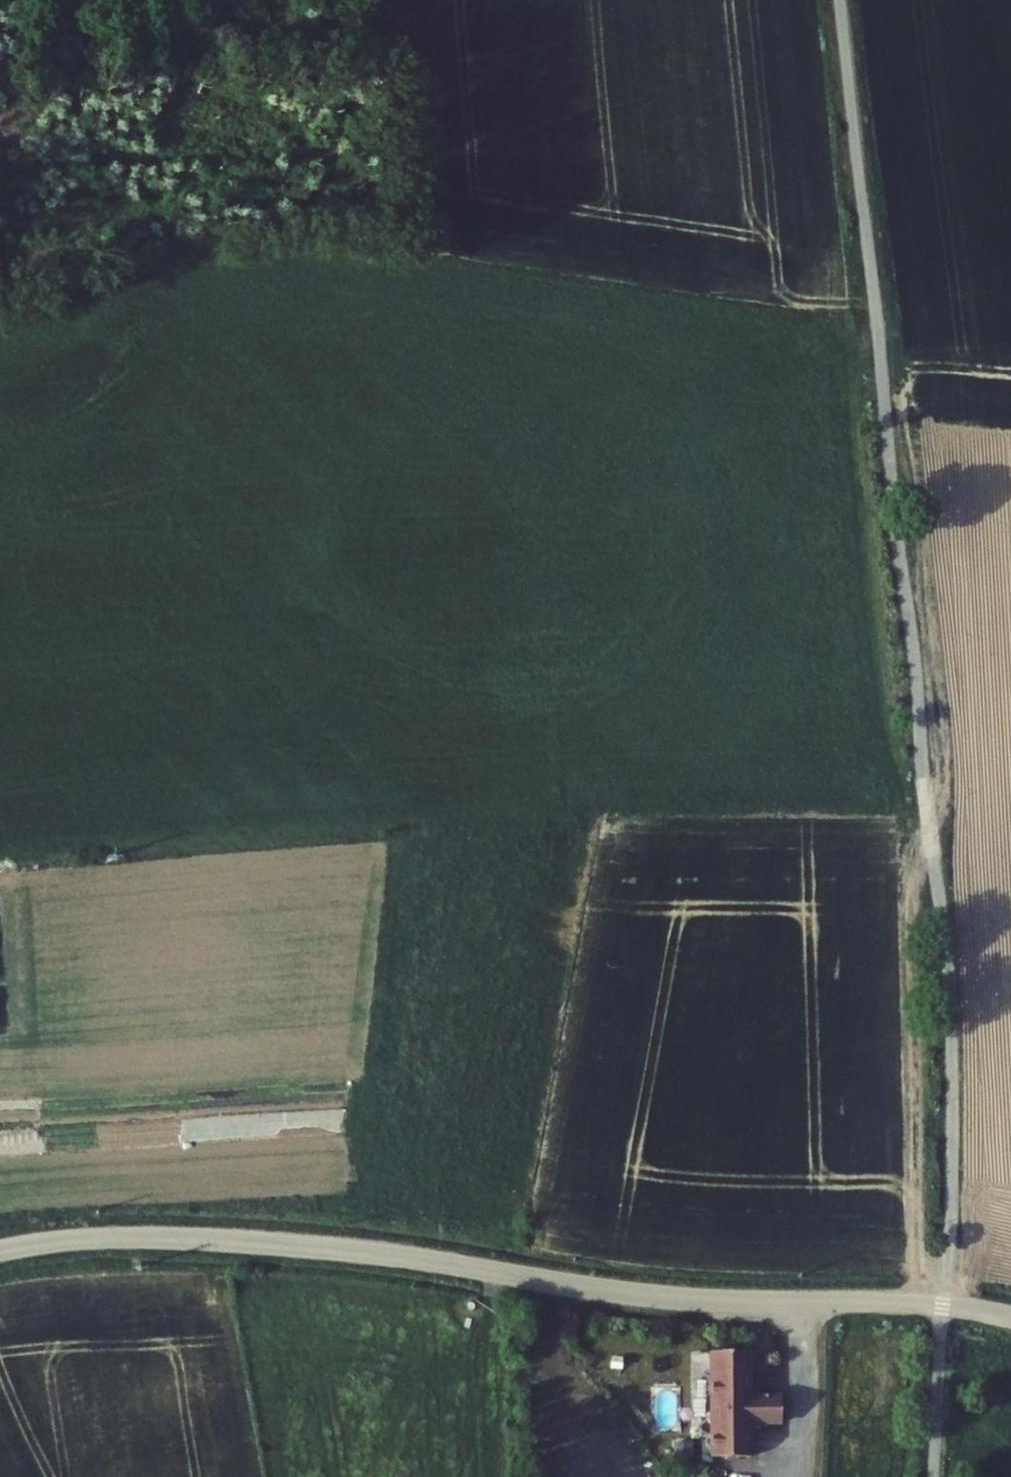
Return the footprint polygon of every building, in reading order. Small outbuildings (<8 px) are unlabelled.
[(715,1443),(716,1461),(753,1460),(752,1426),(785,1425),(784,1397),(751,1399),(751,1380),(754,1380),(753,1354),(717,1355),(718,1380),(714,1385),(714,1401),(719,1405),(714,1410),(715,1431),(718,1431),(719,1443),(715,1443)]
